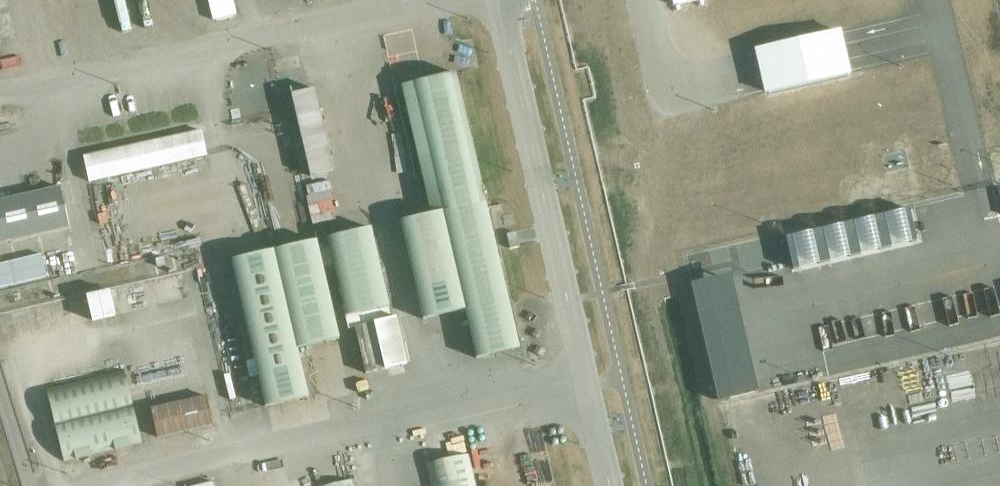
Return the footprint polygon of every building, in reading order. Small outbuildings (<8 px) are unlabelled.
[(9,7),(8,0),(0,0),(0,9),(9,7)] [(213,0),(218,19),(241,13),(238,0),(214,0),(213,0)] [(202,3),(206,27),(215,25),(212,2),(202,3)] [(834,35),(747,53),(756,98),(843,80),(834,35)] [(476,359),(519,350),(457,73),(403,86),(431,214),(400,222),(423,319),(467,310),(476,359)] [(286,90),(287,104),(307,102),(306,88),(286,90)] [(297,156),(321,150),(311,102),(287,107),(297,156)] [(83,156),(89,182),(208,156),(201,130),(83,156)] [(70,228),(60,187),(0,200),(0,243),(70,228)] [(786,268),(902,255),(897,215),(881,217),(881,219),(861,221),(860,213),(844,215),(845,226),(800,231),(800,226),(781,229),(786,268)] [(355,328),(366,373),(407,364),(396,318),(392,319),(389,307),(390,306),(371,228),(328,238),(350,330),(355,328)] [(258,376),(265,407),(309,397),(298,348),(340,339),(317,240),(232,260),(255,360),(246,361),(250,377),(258,376)] [(39,254),(0,264),(0,289),(44,277),(39,254)] [(178,276),(155,282),(160,305),(183,299),(178,276)] [(724,279),(684,288),(711,406),(751,397),(724,279)] [(130,287),(135,311),(155,306),(150,283),(130,287)] [(84,324),(109,319),(103,292),(78,298),(84,324)] [(124,370),(46,389),(64,463),(141,444),(124,370)] [(205,396),(204,392),(196,394),(197,398),(151,408),(158,438),(214,426),(207,396),(205,396)] [(432,485),(476,485),(469,455),(427,464),(432,485)] [(391,472),(394,485),(419,485),(415,466),(391,472)]
